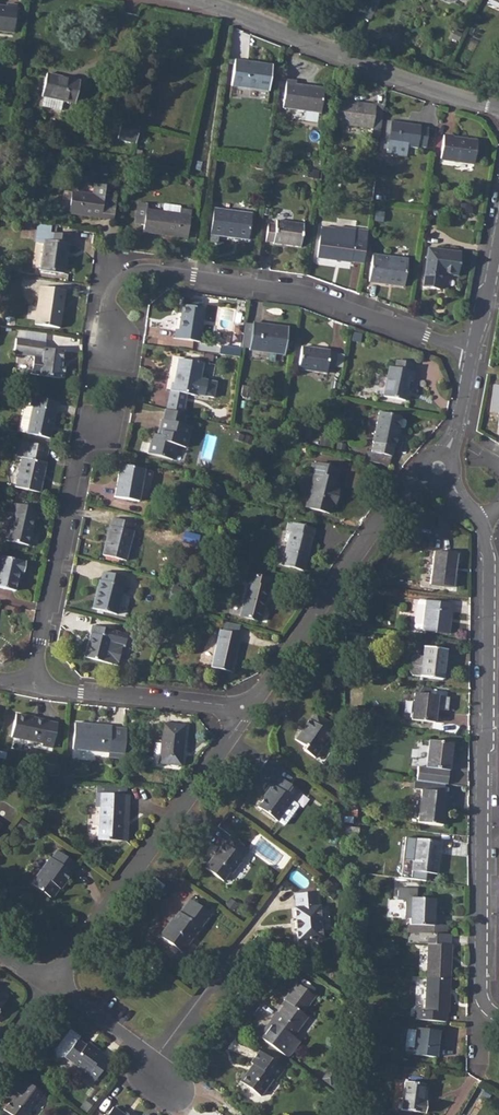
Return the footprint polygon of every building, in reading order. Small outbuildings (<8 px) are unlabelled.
[(17,7),(7,5),(7,9),(0,8),(0,32),(13,34),(17,7)] [(269,91),(272,66),(234,61),(231,86),(269,91)] [(46,74),(41,97),(44,97),(42,107),(60,111),(62,101),(75,104),(80,81),(46,74)] [(296,81),(286,80),(283,108),(321,113),(324,89),(296,85),(296,81)] [(380,138),(384,107),(339,100),(335,124),(372,129),(371,137),(380,138)] [(420,127),(420,125),(391,121),(387,150),(387,154),(406,157),(408,147),(417,148),(417,147),(426,148),(428,128),(420,127)] [(136,143),(140,127),(121,123),(117,139),(136,143)] [(453,137),(444,135),(441,159),(474,163),(477,142),(453,139),(453,137)] [(351,177),(334,175),(333,182),(350,184),(351,177)] [(72,191),(69,214),(115,220),(118,196),(105,195),(107,185),(94,183),(93,193),(72,191)] [(387,191),(379,190),(378,199),(386,200),(387,191)] [(147,204),(138,203),(136,224),(144,225),(143,232),(187,238),(191,211),(180,210),(180,207),(164,204),(163,212),(146,210),(147,204)] [(248,240),(252,214),(213,209),(209,242),(217,243),(218,236),(248,240)] [(384,213),(376,211),(374,221),(383,222),(384,213)] [(300,247),(304,224),(276,221),(276,224),(268,223),(265,242),(273,243),(300,247)] [(51,226),(37,224),(35,242),(43,243),(44,241),(49,241),(50,233),(51,226)] [(351,261),(363,263),(368,231),(336,227),(334,228),(321,227),(317,258),(351,262),(351,261)] [(70,245),(71,236),(50,233),(49,241),(44,241),(43,243),(39,270),(64,274),(68,245),(70,245)] [(458,276),(461,253),(428,248),(423,288),(439,290),(442,274),(458,276)] [(404,287),(408,259),(372,255),(369,282),(404,287)] [(59,328),(65,290),(41,287),(35,324),(59,328)] [(199,342),(204,308),(183,305),(179,330),(176,329),(175,339),(199,342)] [(249,348),(253,324),(245,323),(241,347),(249,348)] [(288,328),(253,323),(253,324),(249,348),(249,350),(284,355),(288,328)] [(17,331),(16,339),(46,343),(47,334),(17,331)] [(360,334),(353,332),(351,339),(358,340),(360,334)] [(45,349),(46,343),(16,339),(14,353),(34,356),(31,374),(59,378),(60,376),(64,377),(66,365),(61,364),(63,351),(45,349)] [(219,354),(240,357),(241,348),(221,345),(219,354)] [(330,352),(330,350),(302,346),(299,370),(327,373),(327,372),(327,369),(334,370),(337,353),(330,352)] [(183,414),(187,394),(197,396),(197,395),(214,398),(217,382),(200,379),(203,363),(179,359),(174,383),(172,383),(166,409),(183,414)] [(397,360),(395,368),(411,371),(413,363),(397,360)] [(395,368),(389,367),(383,396),(405,401),(409,381),(413,381),(415,372),(411,371),(395,368)] [(253,388),(243,387),(242,395),(251,397),(253,388)] [(493,391),(491,412),(498,413),(498,392),(493,391)] [(32,398),(30,406),(33,407),(27,434),(49,439),(57,403),(32,398)] [(30,406),(24,405),(18,432),(27,434),(33,407),(30,406)] [(183,414),(166,409),(163,420),(162,419),(159,431),(162,432),(161,436),(153,434),(150,443),(154,444),(151,455),(182,462),(191,427),(184,425),(186,415),(183,414)] [(230,414),(221,412),(219,422),(228,424),(230,414)] [(374,443),(372,452),(374,453),(390,456),(392,457),(394,447),(395,447),(399,428),(401,419),(401,417),(379,412),(373,442),(374,443)] [(50,447),(20,440),(17,457),(22,458),(16,488),(39,493),(50,447)] [(345,444),(338,443),(337,450),(344,451),(345,444)] [(390,456),(374,453),(372,461),(389,464),(390,456)] [(338,480),(340,469),(317,463),(317,465),(311,463),(309,474),(314,475),(306,507),(330,513),(332,504),(335,504),(338,490),(336,489),(338,480)] [(138,502),(145,470),(120,465),(114,497),(138,502)] [(221,489),(214,482),(208,488),(215,496),(221,489)] [(28,546),(36,509),(12,504),(10,513),(13,514),(7,541),(28,546)] [(126,561),(134,531),(133,531),(135,524),(113,518),(111,526),(110,526),(103,555),(126,561)] [(314,529),(293,524),(293,525),(288,524),(287,531),(291,532),(282,565),(303,571),(314,529)] [(453,588),(457,555),(434,552),(430,585),(453,588)] [(26,562),(0,555),(0,587),(14,591),(19,572),(23,573),(26,562)] [(122,586),(125,577),(103,572),(101,580),(100,580),(93,608),(116,615),(124,586),(122,586)] [(261,621),(271,579),(248,573),(246,582),(248,583),(240,616),(261,621)] [(185,587),(175,584),(174,592),(184,594),(185,587)] [(417,602),(414,627),(416,630),(423,630),(423,631),(448,634),(452,604),(427,601),(419,600),(417,602)] [(224,621),(222,630),(238,634),(240,625),(224,621)] [(115,631),(93,625),(84,657),(117,666),(122,645),(125,646),(128,634),(114,631),(115,631)] [(222,630),(220,630),(211,667),(232,672),(241,635),(238,634),(222,630)] [(386,637),(373,635),(372,645),(385,646),(386,637)] [(411,658),(410,673),(413,676),(421,677),(443,680),(446,650),(424,647),(423,656),(415,655),(411,658)] [(418,687),(418,694),(430,695),(431,688),(418,687)] [(435,723),(438,696),(430,695),(418,694),(414,693),(412,720),(435,723)] [(364,711),(352,709),(350,721),(362,723),(364,711)] [(328,732),(333,725),(316,712),(310,720),(309,719),(304,726),(300,732),(295,740),(306,747),(304,750),(315,758),(321,749),(320,745),(329,733),(328,732)] [(47,722),(47,721),(16,715),(11,737),(43,743),(42,746),(52,748),(58,724),(47,722)] [(124,758),(126,729),(111,728),(111,726),(75,723),(73,750),(108,753),(108,757),(124,758)] [(180,766),(184,726),(163,723),(159,764),(169,765),(171,768),(175,768),(177,766),(180,766)] [(363,728),(353,726),(352,735),(362,737),(363,728)] [(452,744),(429,741),(426,767),(418,766),(416,781),(438,783),(440,769),(449,770),(452,744)] [(440,769),(438,783),(445,784),(447,785),(449,770),(440,769)] [(296,803),(302,794),(281,778),(275,786),(273,785),(267,792),(268,793),(258,807),(283,825),(285,825),(299,806),(298,804),(296,803)] [(1,780),(0,786),(0,787),(10,788),(11,781),(1,780)] [(416,781),(414,781),(413,789),(421,790),(444,792),(445,784),(438,783),(416,781)] [(97,785),(97,793),(126,795),(127,787),(97,785)] [(444,792),(421,790),(417,822),(443,825),(446,793),(444,792)] [(128,809),(129,795),(126,795),(97,793),(96,793),(96,807),(100,807),(98,840),(122,841),(124,809),(128,809)] [(29,825),(22,820),(16,828),(23,833),(29,825)] [(359,824),(344,822),(344,835),(358,837),(359,824)] [(242,857),(248,849),(231,836),(225,844),(224,844),(212,859),(212,858),(205,868),(223,881),(230,873),(232,874),(244,858),(242,857)] [(437,874),(441,842),(416,839),(412,871),(437,874)] [(71,872),(76,865),(57,851),(52,859),(51,858),(32,884),(52,899),(59,888),(58,887),(63,881),(65,883),(72,873),(71,872)] [(434,914),(435,899),(417,898),(417,888),(398,888),(398,899),(406,900),(405,918),(410,918),(410,925),(433,926),(434,914)] [(318,906),(317,892),(295,894),(296,908),(295,908),(296,922),(297,941),(322,939),(321,929),(324,927),(323,920),(320,918),(319,906),(318,906)] [(182,953),(211,914),(190,899),(180,912),(179,912),(173,920),(174,921),(171,926),(168,924),(159,936),(182,953)] [(433,926),(410,925),(410,933),(420,933),(446,934),(446,925),(440,925),(441,914),(434,914),(433,926)] [(376,931),(356,931),(356,939),(376,941),(376,931)] [(420,933),(410,933),(409,943),(419,944),(420,933)] [(427,977),(450,978),(452,945),(450,944),(450,934),(446,934),(420,933),(419,944),(429,944),(427,977)] [(415,1019),(445,1022),(446,1013),(448,1013),(450,978),(427,977),(425,1011),(415,1011),(415,1019)] [(271,1020),(270,1020),(273,1023),(261,1038),(286,1057),(289,1055),(300,1041),(293,1037),(308,1017),(303,1013),(315,997),(296,983),(284,1000),(286,1001),(277,1013),(276,1012),(270,1020),(271,1020)] [(372,1006),(351,1005),(350,1014),(352,1014),(371,1016),(372,1006)] [(371,1016),(352,1014),(351,1027),(370,1028),(371,1016)] [(435,1057),(439,1031),(416,1028),(416,1030),(408,1029),(406,1047),(414,1048),(413,1054),(435,1057)] [(80,1037),(70,1029),(55,1050),(56,1058),(65,1057),(87,1074),(84,1078),(92,1084),(109,1062),(101,1056),(103,1054),(95,1047),(94,1046),(91,1049),(86,1045),(86,1046),(78,1040),(80,1037)] [(275,1081),(284,1069),(259,1051),(251,1062),(255,1066),(249,1073),(247,1074),(246,1073),(240,1081),(261,1096),(273,1079),(275,1081)] [(336,1075),(329,1070),(323,1079),(336,1088),(340,1083),(334,1078),(336,1075)] [(44,1095),(22,1079),(17,1087),(18,1088),(12,1096),(13,1097),(4,1110),(10,1114),(27,1114),(31,1110),(32,1111),(44,1095)] [(422,1101),(424,1084),(405,1081),(401,1110),(425,1113),(427,1102),(422,1101)]
